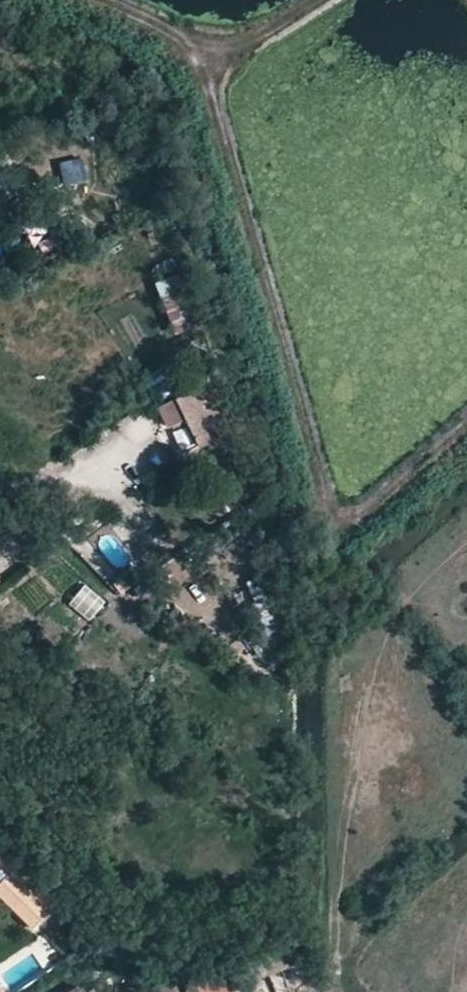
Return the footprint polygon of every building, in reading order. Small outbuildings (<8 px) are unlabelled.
[(82,155),(58,162),(64,186),(88,180),(82,155)] [(0,167),(0,204),(12,199),(0,167)] [(45,261),(63,252),(48,224),(31,233),(45,261)] [(159,281),(172,333),(201,325),(187,273),(159,281)] [(234,428),(218,380),(160,409),(169,428),(185,420),(191,432),(198,446),(234,428)] [(70,603),(92,621),(108,600),(85,583),(70,603)] [(0,853),(0,870),(46,916),(55,908),(42,893),(1,852),(0,853)] [(31,932),(46,916),(0,870),(0,901),(31,932)] [(189,978),(195,991),(220,991),(283,966),(274,943),(189,978)]
